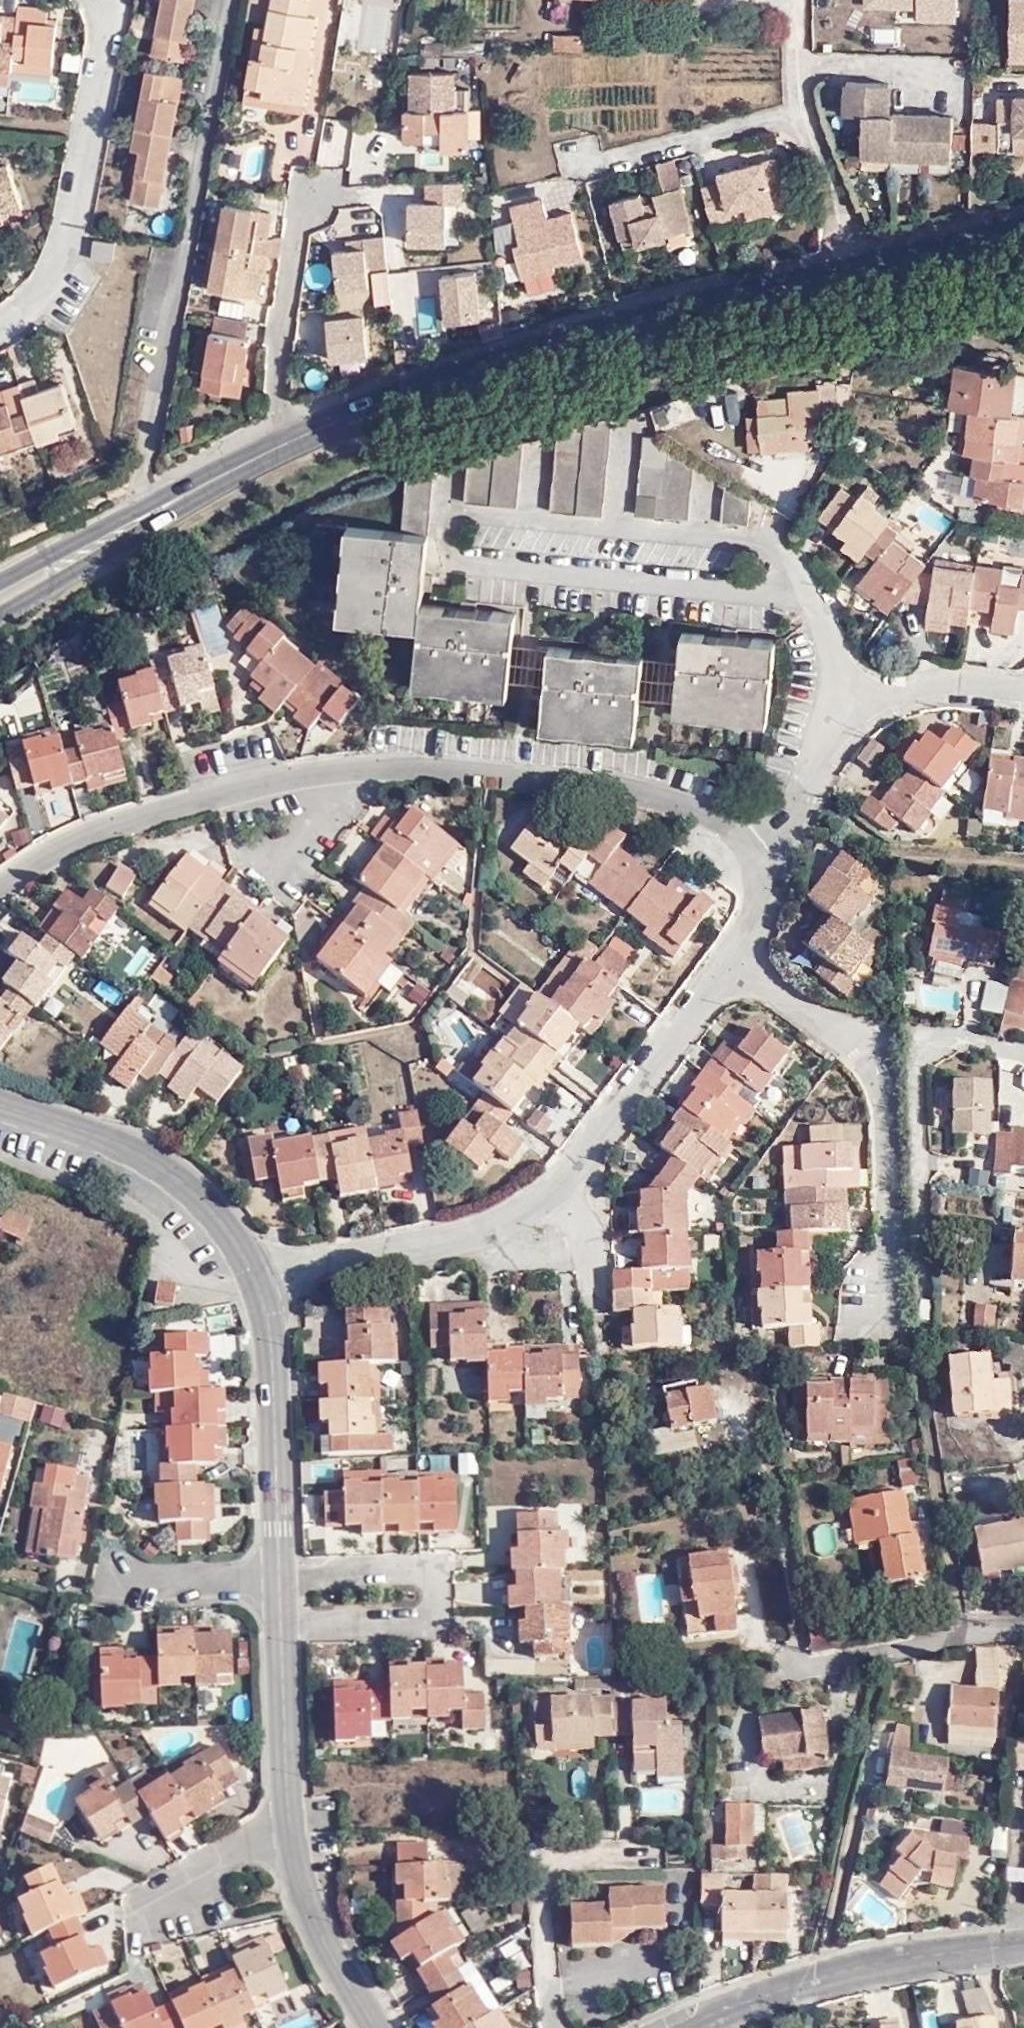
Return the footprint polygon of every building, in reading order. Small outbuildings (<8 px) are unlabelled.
[(151,55),(185,61),(196,0),(161,0),(151,55)] [(305,104),(312,68),(307,67),(316,17),(308,15),(311,0),(273,0),(267,29),(262,59),(252,57),(247,86),(264,89),(263,96),(305,104)] [(354,53),(394,61),(407,0),(406,0),(365,0),(354,53)] [(863,7),(917,8),(916,20),(957,22),(958,0),(864,0),(863,7)] [(1010,59),(1023,59),(1023,0),(1011,0),(1010,59)] [(49,7),(18,5),(17,21),(14,63),(53,68),(57,23),(48,23),(49,7)] [(13,70),(14,63),(17,21),(0,20),(0,69),(13,70)] [(262,59),(267,29),(258,27),(252,57),(262,59)] [(579,50),(578,36),(555,36),(556,50),(579,50)] [(456,73),(464,72),(464,60),(412,61),(412,73),(456,73)] [(475,72),(474,60),(464,60),(464,72),(475,72)] [(14,63),(13,70),(52,74),(53,68),(14,63)] [(12,77),(13,70),(0,69),(0,76),(12,77)] [(184,77),(147,70),(132,149),(140,151),(131,202),(159,208),(184,77)] [(456,73),(412,73),(412,110),(404,110),(404,141),(427,140),(426,129),(443,129),(443,151),(470,150),(470,110),(457,110),(456,73)] [(891,83),(846,81),(845,111),(864,112),(862,154),(951,158),(953,115),(890,112),(891,83)] [(303,114),(305,104),(263,96),(264,89),(247,86),(244,102),(303,114)] [(999,100),(998,151),(1015,151),(1015,134),(1023,134),(1023,97),(1012,97),(1012,100),(999,100)] [(426,129),(427,140),(427,151),(443,151),(443,129),(426,129)] [(720,183),(701,188),(710,223),(729,217),(728,210),(744,206),(747,217),(787,207),(775,158),(718,173),(720,183)] [(693,228),(682,186),(675,159),(656,164),(663,191),(654,194),(659,210),(648,214),(642,193),(612,200),(624,246),(693,228)] [(5,222),(3,216),(24,209),(9,164),(0,167),(0,224),(5,222)] [(427,183),(426,200),(407,201),(407,244),(447,241),(446,204),(461,202),(461,181),(427,183)] [(508,191),(511,207),(537,201),(533,184),(508,191)] [(555,264),(583,255),(572,212),(548,218),(543,200),(537,201),(511,207),(521,243),(514,245),(523,279),(556,270),(555,264)] [(225,204),(225,205),(218,246),(211,286),(210,289),(257,298),(260,279),(266,280),(271,256),(280,257),(282,237),(268,241),(274,213),(225,204)] [(218,246),(225,205),(219,204),(212,245),(218,246)] [(3,216),(5,222),(26,215),(24,209),(3,216)] [(361,237),(363,247),(332,250),(336,291),(369,286),(367,270),(385,266),(383,235),(361,237)] [(94,240),(91,259),(113,261),(115,242),(94,240)] [(211,286),(218,246),(212,245),(204,286),(211,286)] [(493,283),(478,287),(476,270),(441,274),(444,319),(479,314),(496,313),(493,283)] [(420,296),(422,330),(437,329),(435,295),(420,296)] [(222,301),(220,314),(243,317),(245,304),(222,301)] [(363,354),(361,313),(327,317),(330,356),(363,354)] [(213,330),(247,336),(250,321),(215,315),(213,330)] [(252,337),(247,336),(213,330),(212,330),(202,388),(242,395),(252,337)] [(673,362),(661,364),(663,377),(675,376),(673,362)] [(957,363),(951,405),(952,405),(971,408),(1011,415),(1014,393),(1005,392),(1008,370),(957,363)] [(1018,372),(1008,370),(1005,392),(1014,393),(1018,372)] [(35,377),(17,384),(21,396),(39,390),(35,377)] [(36,438),(38,444),(61,436),(59,430),(78,424),(63,381),(39,390),(21,396),(36,438)] [(824,411),(839,410),(838,383),(821,384),(821,388),(789,391),(789,397),(758,399),(759,415),(762,450),(809,447),(808,425),(825,424),(824,411)] [(17,384),(5,387),(6,390),(8,397),(0,400),(0,450),(36,438),(21,396),(17,384)] [(971,408),(952,405),(948,428),(962,430),(962,433),(967,434),(971,408)] [(976,455),(1020,462),(1023,442),(1017,441),(1021,416),(1011,415),(971,408),(967,434),(962,433),(959,452),(976,455)] [(614,415),(558,431),(550,510),(604,517),(614,415)] [(752,451),(762,450),(759,415),(750,415),(752,451)] [(59,430),(61,436),(80,430),(78,424),(59,430)] [(194,426),(182,428),(184,438),(196,436),(194,426)] [(695,460),(657,435),(644,434),(635,514),(688,519),(695,460)] [(525,442),(469,460),(464,502),(518,508),(525,442)] [(1020,462),(976,455),(973,472),(979,474),(979,476),(976,497),(1023,504),(1023,494),(1023,462),(1020,462)] [(424,588),(425,573),(436,469),(407,480),(402,531),(347,526),(337,621),(419,627),(414,687),(508,697),(517,614),(477,610),(462,609),(422,605),(424,588)] [(961,494),(976,497),(979,476),(964,474),(961,494)] [(748,525),(751,496),(725,480),(720,523),(748,525)] [(820,515),(849,536),(866,549),(867,547),(887,521),(874,511),(876,508),(878,505),(862,492),(857,498),(842,487),(820,515)] [(887,521),(889,518),(876,508),(874,511),(887,521)] [(903,525),(890,516),(889,518),(887,521),(899,531),(903,525)] [(875,600),(889,611),(899,599),(921,571),(928,562),(895,537),(899,531),(887,521),(867,547),(878,556),(875,560),(859,580),(878,595),(875,600)] [(843,544),(860,557),(864,551),(866,549),(849,536),(843,544)] [(866,549),(864,551),(875,560),(878,556),(867,547),(866,549)] [(921,571),(899,599),(930,604),(927,618),(951,621),(953,602),(971,604),(976,570),(956,567),(957,561),(937,558),(935,573),(921,571)] [(976,570),(977,565),(957,561),(956,567),(976,570)] [(1005,569),(1003,584),(1021,587),(1023,572),(1023,568),(1023,566),(1005,564),(1005,569)] [(971,606),(996,610),(995,617),(1017,620),(1020,606),(1023,607),(1023,572),(1021,587),(1003,584),(1005,569),(977,565),(976,570),(971,604),(971,606)] [(434,574),(425,573),(424,588),(432,589),(434,574)] [(874,601),(875,600),(878,595),(859,580),(855,586),(874,601)] [(462,609),(477,610),(478,601),(463,600),(462,609)] [(950,623),(967,626),(971,606),(971,604),(953,602),(951,621),(950,623)] [(313,668),(314,667),(282,642),(284,640),(254,615),(255,613),(246,605),(226,629),(236,637),(233,640),(247,651),(246,653),(261,665),(250,679),(254,682),(266,692),(261,697),(278,711),(283,706),(285,703),(313,668)] [(218,607),(200,611),(208,639),(225,634),(218,607)] [(1017,620),(995,617),(993,629),(1015,632),(1017,620)] [(949,631),(950,623),(951,621),(927,618),(926,628),(949,631)] [(723,627),(722,635),(737,637),(738,628),(723,627)] [(737,637),(722,635),(681,631),(673,713),(768,723),(776,640),(737,637)] [(590,642),(589,650),(604,652),(605,643),(590,642)] [(604,652),(589,650),(549,647),(541,729),(635,738),(643,655),(604,652)] [(214,692),(203,650),(183,655),(185,659),(167,663),(168,669),(153,673),(155,683),(164,715),(179,710),(177,702),(214,692)] [(650,658),(644,698),(668,701),(674,662),(650,658)] [(343,686),(317,664),(314,667),(313,668),(340,690),(343,686)] [(358,705),(340,690),(313,668),(285,703),(313,726),(317,721),(323,714),(340,728),(358,705)] [(137,688),(155,683),(153,673),(134,678),(135,681),(137,688)] [(149,719),(164,715),(155,683),(137,688),(135,681),(117,686),(122,704),(106,709),(112,731),(115,742),(131,738),(130,734),(128,725),(149,719)] [(249,687),(261,697),(266,692),(254,682),(249,687)] [(177,702),(179,710),(200,705),(216,701),(214,692),(177,702)] [(258,701),(275,715),(278,711),(261,697),(258,701)] [(204,717),(220,713),(216,701),(200,705),(204,717)] [(285,703),(283,706),(296,716),(293,720),(308,732),(313,726),(285,703)] [(323,714),(317,721),(334,734),(340,728),(323,714)] [(152,728),(149,719),(128,725),(130,734),(152,728)] [(916,745),(903,762),(911,769),(935,787),(948,770),(952,774),(961,761),(964,763),(977,748),(952,729),(940,745),(928,735),(925,739),(919,747),(916,745)] [(63,752),(72,788),(87,784),(86,781),(101,777),(102,780),(124,774),(115,742),(112,731),(93,736),(92,733),(75,738),(77,748),(63,752)] [(914,731),(895,756),(903,762),(916,745),(919,747),(925,739),(914,731)] [(60,742),(63,752),(77,748),(75,738),(60,742)] [(7,761),(16,793),(33,787),(49,784),(51,793),(72,788),(63,752),(60,742),(59,740),(42,745),(41,742),(22,747),(25,757),(7,761)] [(5,752),(6,755),(7,761),(25,757),(22,747),(5,752)] [(1015,760),(990,757),(989,764),(1014,767),(1015,760)] [(1007,821),(1023,823),(1023,762),(1015,760),(1014,767),(989,764),(983,811),(1008,815),(1007,821)] [(935,787),(911,769),(901,783),(896,790),(893,788),(880,804),(871,798),(860,812),(888,833),(898,820),(909,829),(923,811),(928,814),(944,794),(941,792),(935,787)] [(954,775),(952,774),(948,770),(935,787),(941,792),(954,775)] [(90,795),(127,785),(124,774),(102,780),(101,777),(86,781),(87,784),(90,795)] [(896,790),(901,783),(898,780),(893,788),(896,790)] [(49,784),(33,787),(36,797),(51,793),(49,784)] [(407,807),(394,824),(399,828),(412,811),(407,807)] [(430,881),(432,883),(445,867),(440,864),(455,845),(412,811),(399,828),(394,824),(385,817),(371,836),(381,843),(430,881)] [(929,815),(928,814),(923,811),(909,829),(915,834),(929,815)] [(983,811),(982,817),(1007,821),(1008,815),(983,811)] [(8,821),(0,815),(0,832),(8,821)] [(587,858),(596,846),(582,835),(574,845),(557,832),(556,834),(535,818),(511,850),(530,865),(549,880),(551,877),(559,866),(573,877),(575,874),(587,858)] [(626,913),(651,879),(637,869),(639,866),(617,850),(625,840),(610,828),(596,846),(587,858),(601,868),(588,884),(626,913)] [(419,895),(430,881),(381,843),(365,864),(370,868),(359,883),(364,888),(397,913),(414,892),(419,895)] [(440,864),(445,867),(453,874),(468,854),(455,845),(440,864)] [(835,874),(812,905),(825,915),(831,919),(846,930),(857,916),(859,918),(871,902),(877,892),(878,888),(874,882),(858,869),(842,856),(830,871),(835,874)] [(201,877),(205,871),(186,857),(182,862),(201,877)] [(575,874),(588,884),(601,868),(587,858),(575,874)] [(222,883),(205,871),(201,877),(182,862),(153,901),(172,915),(169,920),(185,933),(188,929),(222,883)] [(365,864),(353,879),(359,883),(370,868),(365,864)] [(543,888),(549,880),(530,865),(523,874),(543,888)] [(136,876),(120,866),(105,889),(123,899),(136,876)] [(551,877),(565,888),(573,877),(559,866),(551,877)] [(830,871),(807,901),(812,905),(835,874),(830,871)] [(665,890),(651,879),(626,913),(648,930),(650,927),(680,950),(712,908),(697,897),(691,906),(667,888),(665,890)] [(674,879),(667,888),(691,906),(697,897),(674,879)] [(254,916),(254,915),(239,905),(243,899),(222,883),(188,929),(209,945),(213,941),(227,951),(254,916)] [(403,939),(413,925),(402,917),(397,913),(364,888),(349,909),(354,913),(343,928),(344,928),(381,957),(398,935),(403,939)] [(63,917),(48,937),(75,957),(82,962),(98,940),(87,931),(97,918),(109,925),(119,911),(92,892),(83,904),(66,892),(52,910),(54,911),(63,917)] [(397,913),(402,917),(419,895),(414,892),(397,913)] [(955,927),(958,912),(962,897),(943,892),(939,909),(935,908),(932,924),(936,925),(928,956),(937,959),(962,965),(962,961),(993,968),(1001,938),(980,933),(955,927)] [(254,915),(258,910),(243,899),(239,905),(254,915)] [(149,906),(169,920),(172,915),(153,901),(149,906)] [(349,909),(337,923),(343,928),(354,913),(349,909)] [(54,911),(39,930),(48,937),(63,917),(54,911)] [(955,927),(980,933),(983,919),(958,912),(955,927)] [(831,919),(825,915),(803,945),(808,948),(831,919)] [(227,951),(224,956),(221,960),(256,985),(285,946),(266,933),(270,928),(254,916),(227,951)] [(98,940),(109,925),(97,918),(87,931),(98,940)] [(831,919),(808,948),(825,962),(815,974),(846,998),(856,985),(848,979),(861,963),(862,964),(873,950),(846,930),(831,919)] [(337,923),(336,922),(320,944),(327,949),(344,928),(343,928),(337,923)] [(650,927),(648,930),(643,936),(673,959),(680,950),(650,927)] [(116,971),(152,956),(141,928),(105,943),(116,971)] [(266,933),(285,946),(288,941),(270,928),(266,933)] [(365,999),(376,985),(368,979),(383,959),(381,957),(344,928),(327,949),(317,963),(365,999)] [(4,952),(9,956),(23,937),(18,934),(4,952)] [(383,959),(386,961),(403,939),(398,935),(381,957),(383,959)] [(18,963),(2,985),(5,987),(30,1006),(36,1009),(53,986),(43,978),(54,964),(64,971),(75,957),(48,937),(39,949),(23,937),(9,956),(18,963)] [(213,941),(209,945),(224,956),(227,951),(213,941)] [(608,947),(595,963),(619,981),(632,965),(608,947)] [(587,961),(573,950),(538,996),(549,1005),(561,991),(563,992),(587,961)] [(869,968),(879,955),(873,950),(862,964),(869,968)] [(376,985),(391,965),(386,961),(383,959),(368,979),(376,985)] [(962,965),(937,959),(933,974),(958,980),(962,965)] [(221,960),(218,964),(252,990),(256,985),(221,960)] [(607,1001),(619,985),(589,962),(587,961),(563,992),(561,991),(549,1005),(571,1021),(579,1027),(584,1031),(607,1001)] [(869,968),(862,964),(861,963),(848,979),(856,985),(861,989),(874,972),(869,968)] [(53,986),(64,971),(54,964),(43,978),(53,986)] [(1012,981),(1002,1025),(1023,1030),(1023,983),(1012,981)] [(538,996),(521,983),(498,1013),(517,1028),(528,1013),(526,1011),(538,996)] [(985,1010),(1002,1014),(1008,987),(992,983),(985,1010)] [(856,985),(846,998),(845,999),(851,1003),(862,989),(861,989),(856,985)] [(5,987),(0,993),(0,1051),(12,1035),(2,1028),(12,1014),(20,1019),(30,1006),(5,987)] [(528,1013),(517,1028),(507,1041),(545,1071),(556,1056),(549,1050),(571,1021),(549,1005),(538,996),(526,1011),(528,1013)] [(584,1031),(590,1036),(613,1006),(607,1001),(584,1031)] [(151,1026),(128,1008),(100,1045),(123,1062),(114,1073),(132,1086),(140,1075),(153,1084),(164,1068),(180,1047),(166,1037),(157,1049),(142,1038),(151,1026)] [(22,1021),(20,1019),(12,1014),(2,1028),(12,1035),(22,1021)] [(579,1027),(571,1021),(549,1050),(556,1056),(579,1027)] [(166,1037),(151,1026),(142,1038),(157,1049),(166,1037)] [(713,1059),(703,1071),(733,1094),(743,1082),(760,1095),(775,1076),(772,1074),(787,1055),(755,1029),(746,1041),(738,1052),(733,1048),(733,1049),(721,1065),(713,1059)] [(198,1087),(219,1102),(242,1071),(219,1054),(214,1061),(199,1050),(205,1043),(190,1032),(180,1047),(164,1068),(177,1077),(196,1090),(198,1087)] [(738,1052),(746,1041),(742,1037),(733,1048),(738,1052)] [(507,1041),(504,1039),(482,1069),(484,1071),(473,1085),(486,1094),(505,1109),(527,1080),(534,1085),(545,1071),(507,1041)] [(214,1061),(219,1054),(205,1043),(199,1050),(214,1061)] [(725,1043),(713,1059),(721,1065),(733,1049),(725,1043)] [(467,1081),(473,1085),(484,1071),(482,1069),(483,1067),(470,1057),(457,1073),(467,1081)] [(703,1071),(686,1058),(674,1074),(691,1087),(692,1085),(703,1071)] [(741,1122),(752,1109),(751,1108),(733,1094),(703,1071),(692,1085),(697,1089),(682,1109),(721,1139),(737,1118),(741,1122)] [(132,1086),(114,1073),(111,1077),(128,1090),(132,1086)] [(187,1103),(196,1090),(177,1077),(168,1089),(187,1103)] [(505,1109),(512,1115),(534,1085),(527,1080),(505,1109)] [(733,1094),(751,1108),(760,1095),(743,1082),(733,1094)] [(990,1083),(955,1083),(954,1134),(989,1135),(990,1083)] [(691,1087),(677,1105),(682,1109),(697,1089),(692,1085),(691,1087)] [(502,1127),(512,1115),(505,1109),(486,1094),(476,1108),(487,1116),(474,1133),(464,1124),(446,1147),(479,1172),(495,1151),(505,1158),(519,1140),(502,1127)] [(487,1116),(476,1108),(464,1124),(474,1133),(487,1116)] [(677,1126),(660,1148),(664,1151),(673,1158),(699,1178),(716,1155),(720,1159),(731,1146),(726,1143),(721,1139),(682,1109),(672,1122),(677,1126)] [(424,1146),(417,1112),(398,1116),(402,1134),(384,1138),(385,1140),(368,1144),(376,1182),(396,1179),(412,1176),(407,1150),(424,1146)] [(541,1137),(552,1123),(537,1112),(527,1126),(541,1137)] [(517,1117),(508,1126),(529,1148),(539,1139),(517,1117)] [(721,1139),(726,1143),(741,1122),(737,1118),(721,1139)] [(672,1122),(655,1144),(660,1148),(677,1126),(672,1122)] [(809,1128),(810,1147),(843,1146),(842,1127),(809,1128)] [(376,1182),(368,1144),(365,1128),(346,1132),(349,1147),(332,1150),(330,1141),(312,1145),(319,1184),(336,1180),(338,1189),(376,1182)] [(998,1134),(994,1174),(1009,1175),(1010,1166),(1023,1168),(1023,1131),(1014,1130),(1013,1136),(998,1134)] [(312,1145),(311,1139),(295,1142),(297,1152),(276,1156),(274,1147),(272,1137),(248,1142),(256,1183),(278,1179),(281,1195),(305,1190),(304,1187),(319,1184),(312,1145)] [(524,1144),(519,1140),(505,1158),(510,1163),(524,1144)] [(297,1152),(295,1142),(274,1147),(276,1156),(297,1152)] [(846,1190),(858,1189),(858,1170),(852,1170),(851,1149),(851,1146),(843,1146),(810,1147),(801,1148),(802,1172),(796,1172),(797,1191),(846,1190)] [(801,1148),(784,1148),(785,1192),(797,1191),(796,1172),(802,1172),(801,1148)] [(673,1158),(664,1151),(651,1168),(660,1176),(673,1158)] [(716,1155),(699,1178),(704,1181),(720,1159),(716,1155)] [(644,1235),(687,1234),(686,1196),(699,1178),(673,1158),(660,1176),(647,1193),(640,1194),(641,1212),(637,1212),(638,1235),(644,1235)] [(987,1188),(988,1171),(970,1170),(969,1186),(987,1188)] [(376,1182),(377,1192),(397,1188),(396,1179),(376,1182)] [(376,1182),(338,1189),(340,1199),(377,1192),(376,1182)] [(307,1200),(305,1190),(281,1195),(283,1205),(307,1200)] [(815,1233),(841,1233),(840,1208),(846,1208),(846,1190),(797,1191),(785,1192),(786,1209),(791,1209),(791,1234),(808,1234),(815,1233)] [(0,1218),(0,1231),(24,1241),(33,1220),(4,1208),(0,1218)] [(629,1212),(629,1235),(638,1235),(637,1212),(629,1212)] [(1016,1231),(1012,1282),(1023,1283),(1023,1231),(1016,1231)] [(808,1234),(809,1254),(816,1253),(815,1233),(808,1234)] [(613,1272),(613,1293),(650,1291),(649,1272),(691,1270),(690,1248),(688,1249),(687,1234),(644,1235),(645,1251),(641,1251),(642,1272),(632,1272),(613,1272)] [(761,1275),(761,1292),(801,1291),(800,1254),(808,1254),(809,1254),(808,1234),(791,1234),(787,1234),(776,1234),(777,1254),(757,1255),(757,1275),(761,1275)] [(642,1272),(641,1251),(631,1251),(632,1272),(642,1272)] [(800,1254),(801,1291),(809,1290),(808,1254),(800,1254)] [(154,1304),(173,1307),(177,1286),(159,1283),(154,1304)] [(802,1326),(811,1325),(809,1290),(801,1291),(802,1326)] [(613,1293),(614,1313),(614,1314),(633,1313),(634,1328),(631,1328),(632,1349),(681,1347),(680,1327),(678,1326),(678,1310),(661,1311),(651,1311),(650,1291),(613,1293)] [(661,1311),(661,1291),(650,1291),(651,1311),(661,1311)] [(789,1328),(789,1348),(819,1347),(818,1325),(811,1325),(802,1326),(801,1291),(761,1292),(758,1292),(758,1311),(762,1311),(762,1329),(789,1328)] [(976,1334),(994,1336),(995,1306),(978,1304),(976,1334)] [(467,1364),(487,1364),(487,1356),(485,1305),(429,1307),(431,1350),(450,1349),(450,1363),(466,1362),(467,1364)] [(336,1366),(368,1365),(380,1364),(390,1364),(389,1343),(392,1343),(392,1327),(388,1327),(382,1327),(381,1308),(347,1309),(347,1329),(349,1329),(350,1345),(335,1345),(336,1366)] [(632,1349),(631,1328),(621,1329),(622,1349),(632,1349)] [(151,1357),(152,1373),(155,1373),(156,1393),(199,1392),(198,1371),(195,1371),(194,1357),(207,1356),(207,1335),(166,1336),(167,1356),(151,1357)] [(523,1351),(524,1358),(541,1357),(541,1354),(560,1353),(560,1358),(578,1357),(577,1345),(523,1347),(523,1351)] [(526,1393),(524,1358),(523,1351),(505,1352),(506,1355),(487,1356),(487,1364),(489,1404),(511,1403),(510,1395),(526,1393)] [(541,1357),(524,1358),(526,1393),(526,1408),(547,1407),(547,1402),(562,1400),(561,1390),(579,1390),(578,1357),(560,1358),(560,1353),(541,1354),(541,1357)] [(988,1356),(949,1359),(954,1417),(1011,1411),(1008,1379),(990,1381),(988,1356)] [(366,1384),(366,1401),(369,1401),(381,1401),(380,1364),(368,1365),(368,1383),(366,1384)] [(329,1388),(330,1403),(366,1401),(366,1384),(368,1383),(368,1365),(336,1366),(327,1366),(327,1388),(329,1388)] [(321,1403),(329,1403),(330,1403),(329,1388),(327,1388),(327,1366),(320,1366),(321,1403)] [(208,1371),(198,1371),(199,1392),(209,1391),(208,1371)] [(892,1375),(874,1375),(874,1382),(850,1382),(849,1430),(874,1430),(874,1436),(892,1436),(892,1375)] [(808,1387),(808,1381),(795,1381),(794,1405),(807,1405),(808,1387)] [(850,1382),(849,1381),(832,1381),(832,1387),(808,1387),(807,1405),(807,1435),(831,1435),(831,1443),(849,1443),(849,1430),(850,1382)] [(709,1389),(665,1398),(671,1431),(715,1423),(709,1389)] [(561,1390),(562,1400),(579,1400),(579,1390),(561,1390)] [(178,1412),(179,1429),(215,1428),(216,1428),(215,1391),(209,1391),(199,1392),(156,1393),(156,1394),(156,1413),(173,1412),(178,1412)] [(215,1391),(216,1428),(225,1428),(223,1391),(215,1391)] [(35,1403),(4,1394),(0,1409),(0,1416),(30,1424),(35,1403)] [(330,1403),(329,1403),(330,1424),(330,1439),(321,1440),(322,1455),(393,1453),(392,1435),(382,1436),(367,1436),(367,1420),(370,1420),(369,1401),(366,1401),(330,1403)] [(367,1436),(382,1436),(381,1401),(369,1401),(370,1420),(367,1420),(367,1436)] [(330,1424),(329,1403),(321,1403),(322,1424),(330,1424)] [(161,1465),(161,1487),(195,1485),(194,1465),(213,1465),(213,1459),(212,1449),(216,1448),(215,1428),(179,1429),(173,1429),(172,1429),(173,1449),(169,1450),(169,1465),(161,1465)] [(216,1448),(223,1448),(226,1448),(225,1428),(216,1428),(215,1428),(216,1448)] [(874,1430),(849,1430),(849,1443),(849,1444),(871,1444),(874,1444),(874,1436),(874,1430)] [(808,1443),(831,1443),(831,1435),(807,1435),(808,1443)] [(892,1444),(892,1436),(874,1436),(874,1444),(892,1444)] [(12,1447),(0,1444),(0,1497),(12,1447)] [(212,1449),(213,1459),(224,1458),(223,1448),(216,1448),(212,1449)] [(381,1486),(381,1484),(381,1476),(381,1473),(343,1474),(344,1484),(362,1484),(362,1487),(381,1486)] [(417,1475),(418,1483),(437,1482),(437,1486),(455,1485),(454,1473),(417,1475)] [(43,1510),(36,1555),(76,1561),(89,1477),(75,1475),(73,1487),(52,1483),(51,1487),(34,1484),(31,1508),(43,1510)] [(418,1486),(418,1483),(417,1475),(381,1476),(381,1484),(400,1483),(400,1487),(418,1486)] [(437,1482),(418,1483),(418,1486),(420,1525),(433,1525),(434,1534),(457,1533),(455,1485),(437,1486),(437,1482)] [(420,1525),(418,1486),(400,1487),(400,1483),(381,1484),(381,1486),(383,1526),(420,1525)] [(361,1527),(383,1526),(381,1486),(362,1487),(362,1484),(344,1484),(343,1495),(324,1495),(325,1522),(344,1522),(345,1527),(361,1527)] [(195,1485),(161,1487),(163,1508),(159,1507),(160,1523),(176,1523),(177,1543),(206,1542),(205,1522),(203,1522),(202,1506),(204,1506),(203,1486),(195,1485)] [(203,1522),(205,1522),(215,1521),(213,1485),(203,1486),(204,1506),(202,1506),(203,1522)] [(904,1492),(849,1501),(856,1546),(879,1542),(886,1585),(922,1579),(916,1536),(911,1537),(904,1492)] [(23,1553),(36,1555),(43,1510),(31,1508),(23,1553)] [(518,1516),(520,1551),(520,1573),(559,1572),(565,1572),(564,1553),(567,1553),(567,1533),(558,1534),(557,1515),(518,1516)] [(1023,1568),(1023,1523),(974,1532),(981,1576),(997,1573),(1023,1568)] [(419,1534),(420,1525),(383,1526),(383,1534),(398,1534),(398,1535),(419,1534)] [(433,1525),(420,1525),(419,1534),(420,1535),(434,1534),(433,1525)] [(512,1574),(517,1573),(520,1573),(520,1551),(511,1551),(512,1574)] [(727,1553),(688,1558),(694,1603),(696,1603),(698,1620),(687,1622),(689,1637),(738,1631),(732,1587),(730,1569),(727,1553)] [(694,1603),(688,1558),(679,1559),(687,1622),(698,1620),(696,1603),(694,1603)] [(737,1568),(730,1569),(732,1587),(739,1586),(737,1568)] [(997,1573),(1000,1586),(1023,1581),(1023,1568),(997,1573)] [(520,1573),(517,1573),(517,1588),(518,1610),(525,1609),(560,1608),(559,1572),(520,1573)] [(518,1610),(517,1588),(508,1588),(509,1610),(518,1610)] [(568,1607),(560,1608),(525,1609),(525,1623),(526,1645),(534,1645),(534,1658),(570,1657),(568,1607)] [(807,1623),(811,1654),(842,1649),(836,1618),(807,1623)] [(194,1634),(194,1638),(212,1638),(212,1634),(211,1628),(211,1627),(193,1628),(194,1634)] [(176,1639),(176,1635),(175,1628),(156,1629),(156,1640),(176,1639)] [(212,1638),(194,1638),(195,1676),(232,1675),(231,1633),(225,1634),(212,1634),(212,1638)] [(195,1676),(194,1638),(194,1634),(176,1635),(176,1639),(156,1640),(157,1659),(158,1687),(180,1687),(180,1677),(195,1677),(195,1676)] [(999,1660),(1022,1659),(1023,1647),(978,1650),(976,1690),(951,1689),(949,1725),(995,1728),(998,1691),(998,1679),(999,1670),(999,1660)] [(139,1663),(139,1660),(138,1649),(100,1650),(100,1660),(124,1660),(124,1663),(139,1663)] [(140,1688),(158,1687),(157,1659),(139,1660),(139,1663),(124,1663),(124,1660),(100,1660),(102,1710),(125,1709),(125,1706),(140,1706),(140,1688)] [(426,1668),(426,1671),(444,1671),(443,1667),(444,1660),(426,1661),(426,1668)] [(408,1672),(408,1668),(407,1661),(389,1662),(389,1673),(408,1672)] [(444,1671),(426,1671),(427,1710),(427,1712),(449,1712),(462,1711),(463,1731),(485,1731),(484,1698),(464,1698),(463,1667),(443,1667),(444,1671)] [(427,1710),(426,1671),(426,1668),(408,1668),(408,1672),(389,1673),(389,1682),(390,1692),(390,1711),(427,1710)] [(232,1675),(195,1676),(195,1677),(195,1686),(232,1685),(232,1675)] [(611,1680),(591,1679),(592,1699),(612,1699),(611,1682),(611,1680)] [(371,1693),(390,1692),(389,1682),(371,1683),(371,1693)] [(612,1699),(612,1704),(631,1703),(629,1682),(611,1682),(612,1699)] [(333,1693),(355,1693),(354,1683),(334,1683),(333,1693)] [(371,1693),(371,1683),(354,1683),(355,1693),(355,1697),(371,1697),(371,1693)] [(390,1720),(390,1711),(390,1692),(371,1693),(371,1697),(355,1697),(355,1693),(333,1693),(335,1737),(356,1737),(356,1739),(372,1739),(372,1738),(372,1721),(386,1720),(390,1720)] [(593,1736),(613,1735),(613,1734),(612,1704),(612,1699),(592,1699),(549,1701),(550,1727),(534,1727),(536,1750),(551,1750),(551,1744),(593,1742),(593,1736)] [(550,1727),(549,1701),(533,1701),(534,1727),(550,1727)] [(612,1704),(613,1734),(632,1733),(633,1753),(656,1752),(657,1771),(683,1771),(681,1724),(666,1725),(666,1702),(631,1703),(612,1704)] [(427,1712),(427,1710),(390,1711),(390,1720),(427,1720),(427,1712)] [(782,1760),(827,1754),(822,1710),(759,1719),(765,1761),(782,1760)] [(449,1712),(427,1712),(427,1720),(450,1719),(449,1712)] [(372,1738),(386,1738),(386,1720),(372,1721),(372,1738)] [(896,1724),(892,1750),(908,1752),(911,1726),(896,1724)] [(948,1739),(994,1741),(995,1728),(949,1725),(948,1739)] [(593,1750),(593,1742),(551,1744),(551,1750),(552,1752),(593,1750)] [(204,1754),(169,1776),(170,1777),(192,1812),(223,1793),(216,1783),(234,1772),(218,1745),(204,1754)] [(166,1770),(169,1776),(204,1754),(200,1749),(184,1759),(183,1757),(165,1768),(166,1770)] [(656,1752),(633,1753),(633,1772),(657,1771),(656,1752)] [(949,1762),(891,1753),(885,1786),(944,1795),(949,1762)] [(829,1766),(827,1754),(782,1760),(783,1772),(829,1766)] [(149,1815),(138,1797),(130,1783),(120,1789),(112,1776),(118,1772),(111,1761),(83,1780),(91,1793),(74,1803),(96,1838),(114,1826),(128,1817),(133,1824),(149,1815)] [(170,1777),(169,1776),(166,1770),(150,1780),(146,1772),(130,1783),(138,1797),(170,1777)] [(240,1782),(234,1772),(216,1783),(223,1793),(240,1782)] [(192,1812),(170,1777),(138,1797),(149,1815),(160,1832),(192,1812)] [(2,1820),(11,1781),(0,1778),(0,1820),(2,1820)] [(223,1793),(192,1812),(197,1820),(228,1801),(223,1793)] [(754,1806),(728,1805),(728,1846),(728,1847),(746,1847),(754,1848),(754,1806)] [(764,1806),(754,1806),(754,1848),(763,1848),(764,1806)] [(197,1820),(192,1812),(160,1832),(165,1840),(197,1820)] [(56,1828),(27,1816),(21,1833),(49,1844),(56,1828)] [(942,1820),(939,1835),(970,1840),(972,1825),(942,1820)] [(119,1834),(114,1826),(96,1838),(101,1845),(119,1834)] [(970,1840),(939,1835),(913,1831),(895,1852),(901,1858),(879,1885),(897,1900),(909,1886),(921,1873),(931,1876),(930,1886),(951,1889),(956,1860),(968,1862),(970,1840)] [(728,1847),(728,1846),(712,1846),(712,1860),(745,1860),(746,1847),(728,1847)] [(449,1866),(449,1902),(460,1903),(459,1865),(449,1866)] [(38,1935),(49,1930),(75,1918),(78,1917),(69,1897),(66,1899),(51,1866),(25,1878),(32,1895),(19,1901),(26,1917),(29,1915),(38,1935)] [(398,1903),(399,1940),(428,1921),(427,1903),(449,1902),(449,1866),(402,1867),(403,1888),(405,1888),(406,1902),(398,1903)] [(921,1873),(909,1886),(930,1886),(931,1876),(921,1873)] [(724,1875),(702,1874),(701,1907),(721,1907),(721,1933),(722,1933),(753,1933),(754,1895),(752,1895),(723,1895),(724,1875)] [(752,1875),(752,1895),(754,1895),(753,1933),(783,1934),(786,1934),(787,1876),(752,1875)] [(611,1932),(633,1931),(665,1930),(664,1888),(608,1891),(608,1905),(570,1906),(572,1947),(612,1947),(611,1932)] [(69,1897),(78,1917),(87,1913),(77,1893),(69,1897)] [(449,1933),(457,1946),(465,1941),(445,1910),(439,1914),(451,1932),(449,1933)] [(416,1972),(427,1989),(456,1971),(449,1961),(458,1955),(454,1948),(457,1946),(449,1933),(451,1932),(439,1914),(428,1921),(399,1940),(397,1941),(408,1958),(412,1955),(421,1969),(416,1972)] [(33,1938),(38,1935),(29,1915),(26,1917),(24,1918),(33,1938)] [(75,1918),(49,1930),(57,1948),(41,1955),(48,1971),(51,1969),(60,1988),(99,1971),(90,1951),(87,1953),(80,1938),(84,1936),(75,1918)] [(612,1947),(633,1931),(611,1932),(612,1947)] [(753,1933),(722,1933),(722,1941),(753,1942),(753,1933)] [(753,1933),(753,1942),(783,1942),(783,1934),(753,1933)] [(30,1959),(55,1948),(49,1935),(24,1946),(30,1959)] [(235,1951),(238,1958),(249,1952),(251,1955),(268,1947),(264,1938),(235,1951)] [(401,1962),(408,1958),(397,1941),(390,1945),(401,1962)] [(99,1947),(90,1951),(99,1971),(108,1966),(99,1947)] [(249,1952),(238,1958),(233,1960),(237,1972),(250,2000),(285,1984),(268,1947),(251,1955),(249,1952)] [(470,1962),(456,1971),(467,1987),(468,1986),(488,2018),(501,2010),(470,1962)] [(221,1979),(233,1974),(230,1966),(202,1979),(204,1982),(205,1986),(206,1988),(222,1981),(221,1979)] [(51,1969),(48,1971),(45,1971),(54,1991),(60,1988),(51,1969)] [(427,1989),(438,2006),(433,2009),(441,2021),(439,2022),(443,2027),(471,2027),(488,2018),(468,1986),(467,1987),(456,1971),(427,1989)] [(237,1972),(233,1974),(221,1979),(222,1981),(206,1988),(223,2025),(224,2027),(246,2027),(242,2017),(255,2011),(253,2007),(250,2000),(237,1972)] [(131,2001),(147,1994),(142,1982),(108,1997),(111,2006),(130,1998),(131,2001)] [(205,1986),(204,1982),(186,1990),(188,1994),(205,1986)] [(250,2000),(253,2007),(288,1992),(285,1984),(250,2000)] [(206,1988),(205,1986),(188,1994),(189,1997),(172,2005),(173,2006),(183,2027),(216,2027),(223,2025),(206,1988)] [(189,1997),(188,1994),(186,1990),(185,1987),(168,1995),(172,2005),(189,1997)] [(173,2006),(155,2013),(147,1994),(131,2001),(130,1998),(111,2006),(121,2027),(183,2027),(173,2006)] [(111,2006),(94,2014),(100,2027),(121,2027),(111,2006)] [(994,2019),(956,2024),(957,2027),(995,2027),(994,2019)]
